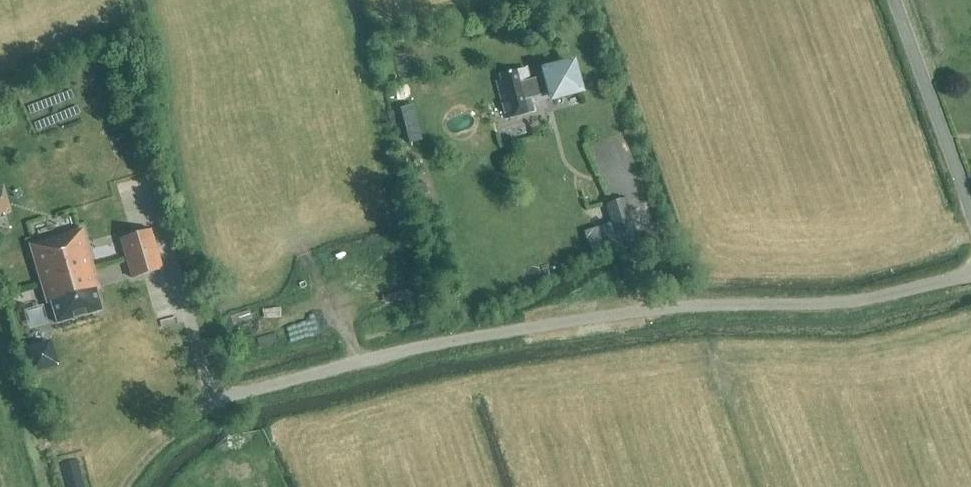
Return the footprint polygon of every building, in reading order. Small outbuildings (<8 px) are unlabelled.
[(515,72),(500,76),(501,82),(496,84),(500,100),(506,120),(533,112),(530,101),(544,97),(546,105),(581,96),(572,64),(538,74),(539,78),(529,81),(525,69),(515,72)] [(422,141),(419,130),(406,133),(409,145),(422,141)] [(623,202),(605,207),(613,237),(631,232),(623,202)] [(93,269),(81,230),(29,246),(41,285),(93,269)] [(156,250),(151,231),(120,240),(126,260),(156,250)] [(162,270),(156,250),(126,260),(131,279),(162,270)] [(99,288),(93,269),(41,285),(46,304),(50,303),(57,324),(101,311),(95,290),(99,288)] [(54,361),(47,336),(25,342),(32,368),(54,361)]
